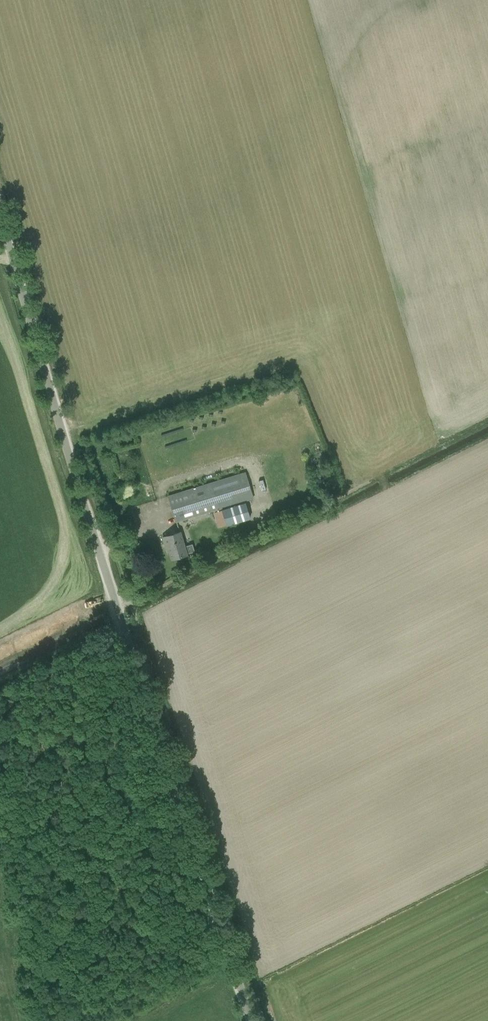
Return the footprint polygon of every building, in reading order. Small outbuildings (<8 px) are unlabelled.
[(253,499),(245,472),(168,496),(176,522),(253,499)] [(245,503),(222,510),(224,517),(226,525),(250,518),(245,503)] [(180,532),(163,537),(165,546),(168,545),(172,559),(187,554),(195,552),(192,544),(184,546),(180,532)]
